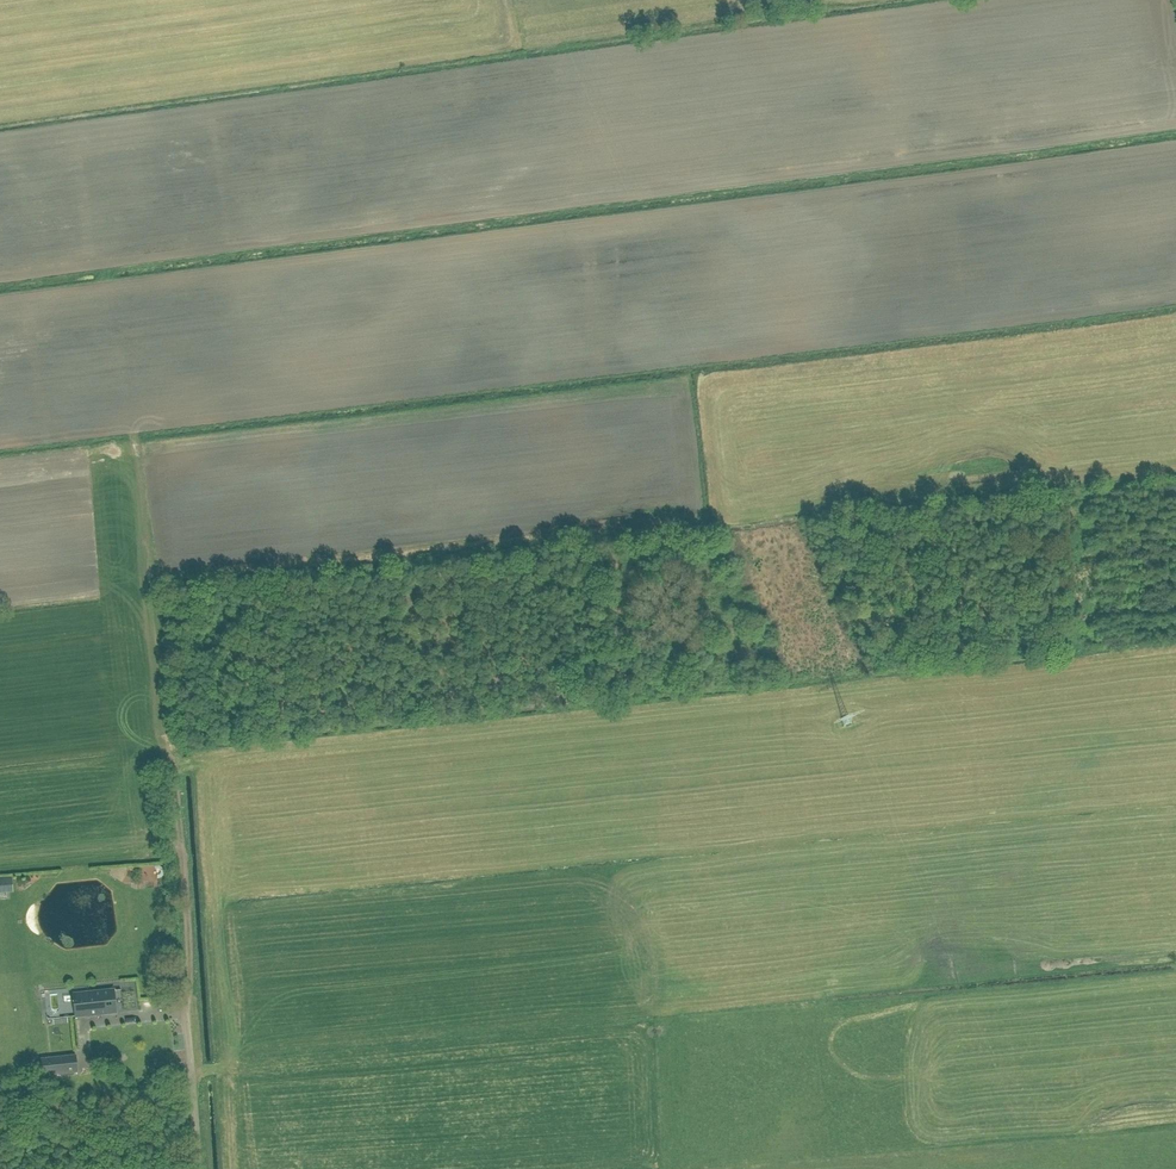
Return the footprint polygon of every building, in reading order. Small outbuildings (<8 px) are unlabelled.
[(73,995),(76,1017),(116,1012),(113,991),(73,995)] [(42,1059),(44,1076),(77,1072),(75,1055),(42,1059)]
